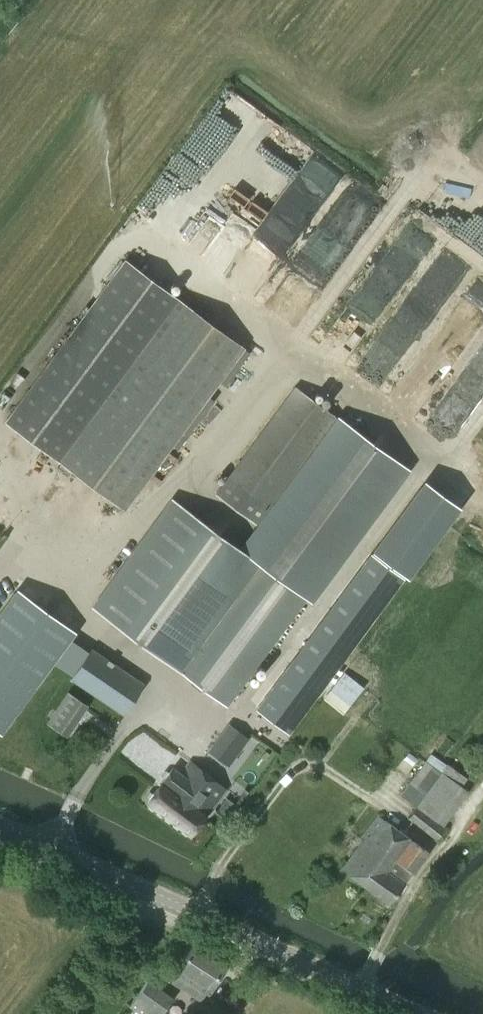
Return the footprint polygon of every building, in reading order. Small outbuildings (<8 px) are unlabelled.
[(272,207),(312,148),(219,86),(156,180),(183,197),(193,182),(208,192),(221,173),(272,207)] [(231,264),(255,224),(229,209),(205,249),(231,264)] [(245,347),(126,259),(6,420),(125,508),(245,347)] [(295,386),(215,494),(257,524),(269,508),(336,416),(295,386)] [(94,607),(227,705),(307,598),(313,602),(411,469),(337,415),(336,416),(269,508),(257,524),(239,548),(173,499),(94,607)] [(279,731),(388,560),(365,545),(255,717),(279,731)] [(124,714),(144,684),(91,647),(70,677),(124,714)] [(38,684),(0,656),(0,734),(1,734),(38,684)] [(340,713),(364,687),(346,670),(322,696),(340,713)] [(64,732),(84,702),(67,691),(47,721),(64,732)] [(228,766),(248,738),(229,724),(208,751),(228,766)] [(206,815),(226,789),(190,761),(180,773),(173,767),(147,802),(191,834),(206,815)] [(437,841),(446,828),(418,806),(409,818),(437,841)] [(342,869),(371,890),(388,867),(391,869),(412,839),(391,823),(390,824),(378,815),(360,837),(364,840),(342,869)] [(430,852),(412,839),(391,869),(388,867),(371,890),(390,905),(413,873),(414,874),(430,852)] [(196,938),(175,972),(191,983),(185,993),(201,1002),(207,993),(209,994),(230,960),(196,938)] [(128,1006),(141,1013),(162,1013),(174,998),(148,980),(128,1006)]
